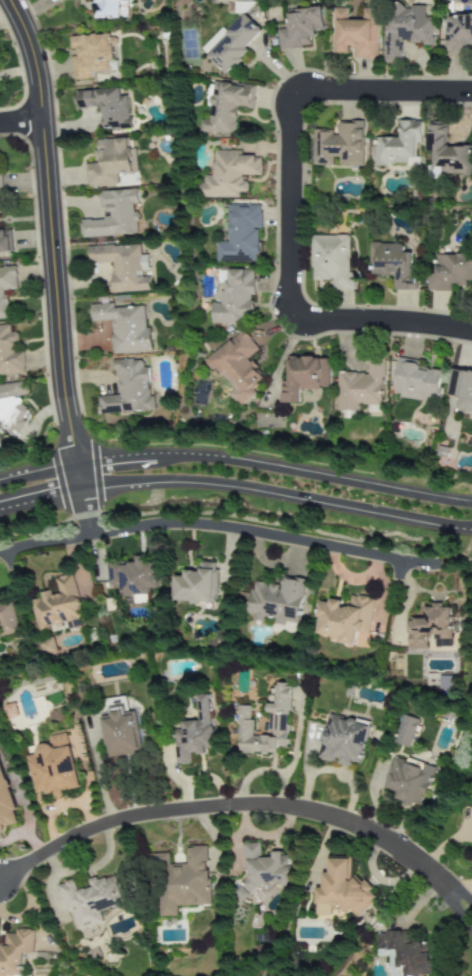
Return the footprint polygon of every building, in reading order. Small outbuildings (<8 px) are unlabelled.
[(126,0),(82,0),(82,1),(93,0),(93,19),(127,18),(126,0)] [(385,63),(401,63),(402,44),(432,44),(432,17),(425,17),(425,6),(386,6),(385,63)] [(324,31),(322,8),(287,11),(288,29),(278,30),(279,49),(314,47),(312,32),(324,31)] [(334,53),(347,53),(347,46),(354,46),(354,58),(378,58),(378,10),(363,10),(363,21),(348,21),(348,9),(334,9),(334,53)] [(225,73),(264,33),(246,15),(207,56),(225,73)] [(446,15),(445,48),(471,48),(471,15),(446,15)] [(202,49),(209,55),(226,35),(219,29),(202,49)] [(74,81),(93,79),(92,72),(113,71),(110,34),(71,37),(72,50),(78,49),(78,57),(72,57),(74,81)] [(255,87),(214,81),(208,121),(200,120),(198,133),(217,135),(217,137),(232,139),(236,107),(252,109),(255,87)] [(101,130),(129,129),(128,96),(120,96),(120,89),(76,91),(77,108),(101,107),(101,130)] [(398,121),(398,138),(373,138),(374,166),(407,165),(407,158),(415,158),(414,143),(421,143),(421,121),(398,121)] [(363,167),(363,123),(337,123),(337,132),(312,131),(312,165),(332,165),(332,158),(339,158),(338,166),(363,167)] [(471,175),(471,147),(446,146),(446,126),(427,125),(426,152),(432,152),(431,167),(439,168),(439,174),(471,175)] [(95,140),(96,163),(85,164),(87,187),(117,185),(117,174),(136,173),(134,138),(95,140)] [(260,175),(260,156),(241,156),(241,151),(212,151),(213,176),(203,176),(203,184),(198,184),(198,198),(245,197),(245,176),(260,175)] [(80,220),(81,238),(136,235),(134,204),(138,203),(137,189),(99,192),(100,208),(106,207),(107,219),(80,220)] [(214,262),(257,262),(256,229),(261,229),(260,205),(226,205),(227,242),(214,242),(214,262)] [(11,230),(0,230),(0,253),(12,252),(11,230)] [(311,236),(312,281),(331,280),(332,291),(354,290),(354,271),(350,271),(349,235),(311,236)] [(403,244),(369,244),(369,276),(395,276),(395,291),(414,291),(414,253),(403,253),(403,244)] [(148,291),(148,277),(138,277),(138,270),(147,270),(146,255),(140,256),(139,245),(87,247),(88,264),(109,263),(111,293),(148,291)] [(434,255),(434,274),(427,274),(427,291),(452,292),(452,286),(466,286),(466,281),(471,281),(471,255),(434,255)] [(143,306),(112,308),(112,304),(89,305),(90,322),(110,321),(112,354),(151,352),(149,328),(144,328),(143,306)] [(24,375),(23,352),(13,352),(13,343),(17,343),(17,332),(9,333),(9,326),(0,326),(0,376),(24,375)] [(206,359),(239,406),(255,395),(250,387),(262,379),(247,358),(258,351),(244,331),(206,359)] [(329,386),(329,358),(287,357),(286,382),(281,382),(280,404),(299,404),(300,390),(319,390),(319,386),(329,386)] [(392,396),(438,403),(443,371),(419,367),(420,361),(398,358),(392,396)] [(98,396),(99,415),(151,411),(148,367),(142,368),(142,359),(115,360),(117,395),(98,396)] [(337,372),(336,410),(358,411),(358,404),(383,405),(384,360),(368,360),(367,373),(337,372)] [(451,369),(447,396),(456,397),(454,411),(471,413),(471,372),(451,369)] [(26,429),(21,396),(29,395),(27,382),(0,386),(0,433),(26,429)] [(158,589),(157,556),(135,557),(135,562),(107,563),(107,587),(119,587),(120,597),(133,596),(133,604),(147,603),(146,589),(158,589)] [(173,577),(172,603),(216,604),(217,563),(199,562),(199,571),(183,571),(183,577),(173,577)] [(55,578),(59,594),(51,596),(50,591),(40,593),(41,599),(30,601),(37,630),(72,621),(73,622),(82,620),(71,574),(55,578)] [(298,624),(304,582),(280,578),(279,586),(251,581),(245,614),(252,615),(252,618),(272,621),(272,624),(282,626),(283,621),(298,624)] [(314,634),(338,638),(338,644),(354,646),(356,632),(369,634),(373,598),(347,594),(346,601),(328,599),(327,603),(319,602),(314,634)] [(17,631),(11,600),(0,602),(0,634),(17,631)] [(408,650),(426,650),(426,638),(452,638),(452,606),(424,606),(424,620),(408,620),(408,650)] [(37,641),(41,656),(55,652),(52,637),(37,641)] [(237,706),(238,755),(277,754),(277,751),(289,750),(287,685),(272,685),(273,704),(266,704),(267,736),(251,736),(250,706),(237,706)] [(196,721),(182,722),(182,730),(174,730),(175,765),(190,765),(189,754),(204,754),(204,749),(211,749),(209,695),(195,695),(196,721)] [(101,717),(107,759),(142,754),(137,711),(126,712),(124,697),(105,700),(107,716),(101,717)] [(7,719),(17,717),(15,703),(5,706),(7,719)] [(362,760),(369,722),(326,714),(318,760),(336,763),(336,764),(350,767),(352,758),(362,760)] [(418,719),(402,714),(393,743),(409,748),(418,719)] [(79,788),(67,733),(49,737),(51,743),(36,746),(37,754),(27,756),(36,797),(79,788)] [(394,799),(420,809),(435,768),(422,764),(420,767),(393,757),(382,788),(396,793),(394,799)] [(5,833),(3,828),(19,823),(0,759),(0,835),(5,833)] [(260,843),(242,844),(243,898),(265,897),(265,885),(293,884),(292,856),(282,856),(282,852),(272,852),(272,857),(260,858),(260,843)] [(209,905),(207,847),(186,847),(186,864),(169,865),(169,853),(155,854),(157,917),(177,916),(177,906),(209,905)] [(327,859),(328,873),(321,873),(322,888),(314,889),(315,916),(325,919),(327,919),(331,909),(330,907),(333,907),(349,913),(350,912),(364,917),(372,894),(370,894),(370,883),(351,876),(350,859),(327,859)] [(77,931),(103,922),(99,912),(123,903),(113,874),(89,882),(90,887),(77,891),(73,880),(57,885),(66,913),(71,912),(77,931)] [(23,954),(33,954),(33,929),(15,929),(15,934),(5,934),(5,944),(0,944),(0,975),(23,975),(23,954)] [(432,943),(407,944),(406,932),(375,933),(375,957),(389,956),(390,975),(433,975),(432,943)]
